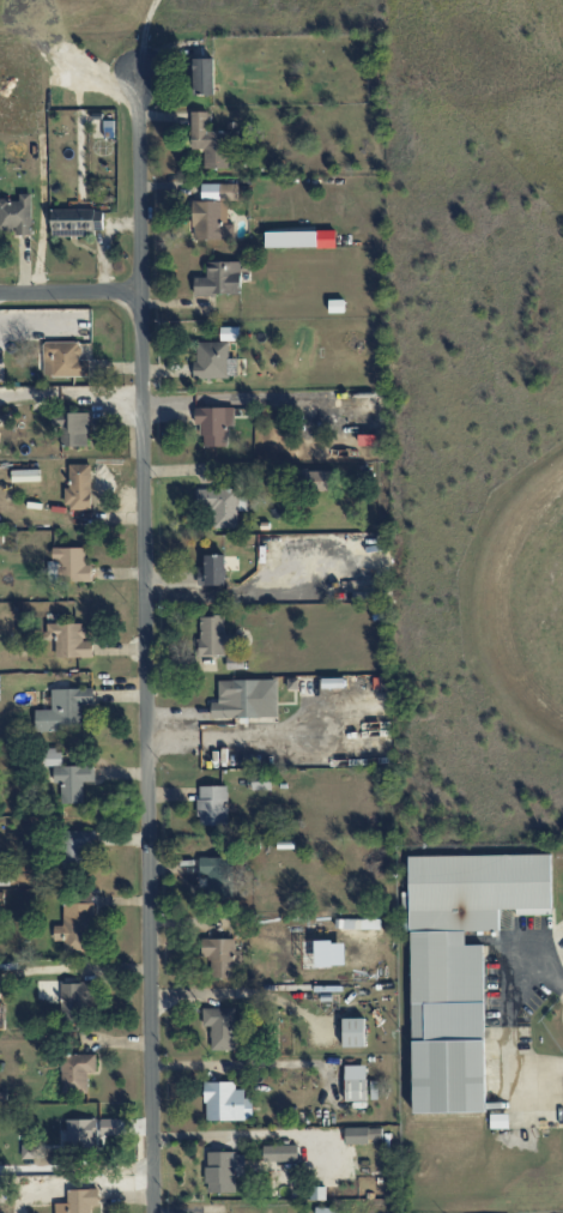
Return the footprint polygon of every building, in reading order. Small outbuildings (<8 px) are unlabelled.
[(214,58),(193,59),(194,95),(215,94),(214,58)] [(204,168),(229,168),(228,131),(207,131),(207,112),(191,112),(191,149),(204,149),(204,168)] [(238,197),(238,184),(220,184),(220,197),(238,197)] [(16,230),(16,235),(32,235),(31,193),(19,194),(19,199),(0,199),(0,230),(16,230)] [(193,239),(234,239),(234,224),(222,223),(223,201),(193,201),(193,239)] [(51,210),(52,236),(104,235),(103,209),(51,210)] [(336,231),(265,232),(266,247),(336,246),(336,231)] [(207,276),(194,277),(194,295),(241,293),(240,261),(207,262),(207,276)] [(80,342),(43,341),(43,376),(90,376),(90,360),(80,360),(80,342)] [(195,342),(196,379),(228,378),(227,341),(195,342)] [(233,407),(195,408),(195,425),(202,425),(202,447),(229,446),(229,426),(233,426),(233,407)] [(90,446),(90,413),(52,413),(52,427),(61,427),(61,446),(90,446)] [(91,510),(90,464),(69,465),(69,488),(66,488),(66,510),(91,510)] [(331,471),(306,471),(306,491),(332,490),(331,471)] [(196,489),(197,510),(213,509),(213,528),(238,527),(237,511),(247,510),(247,498),(238,499),(238,489),(196,489)] [(52,548),(53,560),(48,560),(48,580),(92,579),(92,565),(83,565),(83,547),(52,548)] [(226,584),(225,555),(201,555),(202,585),(226,584)] [(199,616),(199,656),(225,656),(225,616),(199,616)] [(55,637),(56,657),(93,656),(92,641),(85,641),(84,623),(47,624),(47,637),(55,637)] [(278,717),(277,679),(219,680),(219,702),(211,702),(211,718),(278,717)] [(94,689),(52,689),(52,710),(35,710),(35,731),(81,730),(81,704),(94,704),(94,689)] [(61,765),(61,749),(42,749),(42,765),(61,765)] [(83,803),(83,782),(94,781),(94,765),(54,766),(54,783),(61,783),(61,803),(83,803)] [(272,789),(271,776),(252,777),(252,790),(272,789)] [(227,786),(198,786),(199,825),(228,824),(227,786)] [(96,831),(62,830),(61,867),(88,868),(88,849),(95,849),(96,831)] [(413,1113),(486,1112),(483,945),(465,945),(465,931),(499,931),(499,909),(516,909),(516,915),(552,914),(551,854),(408,856),(409,892),(401,892),(402,931),(411,931),(413,1113)] [(199,874),(208,875),(207,897),(227,898),(228,858),(200,857),(199,874)] [(64,952),(93,952),(92,895),(63,896),(64,925),(54,926),(55,941),(63,940),(64,952)] [(381,928),(381,919),(338,919),(338,929),(381,928)] [(202,957),(210,957),(211,978),(238,977),(236,938),(202,939),(202,957)] [(62,1021),(86,1020),(86,982),(61,982),(62,1021)] [(211,1050),(236,1050),(236,1007),(203,1008),(203,1026),(211,1026),(211,1050)] [(344,1047),(365,1047),(364,1018),(343,1019),(344,1047)] [(96,1054),(62,1054),(61,1093),(87,1093),(88,1074),(96,1074),(96,1054)] [(345,1101),(366,1101),(366,1065),(345,1066),(345,1101)] [(235,1081),(204,1082),(205,1121),(253,1119),(252,1098),(244,1098),(244,1089),(236,1090),(235,1081)] [(67,1120),(67,1148),(96,1147),(95,1119),(67,1120)] [(118,1119),(101,1119),(100,1135),(118,1135),(118,1119)] [(298,1161),(298,1144),(263,1145),(263,1161),(298,1161)] [(207,1152),(206,1192),(236,1192),(236,1176),(244,1176),(244,1153),(207,1152)] [(91,1206),(99,1206),(98,1189),(67,1190),(67,1204),(55,1204),(55,1212),(91,1212),(91,1206)]
